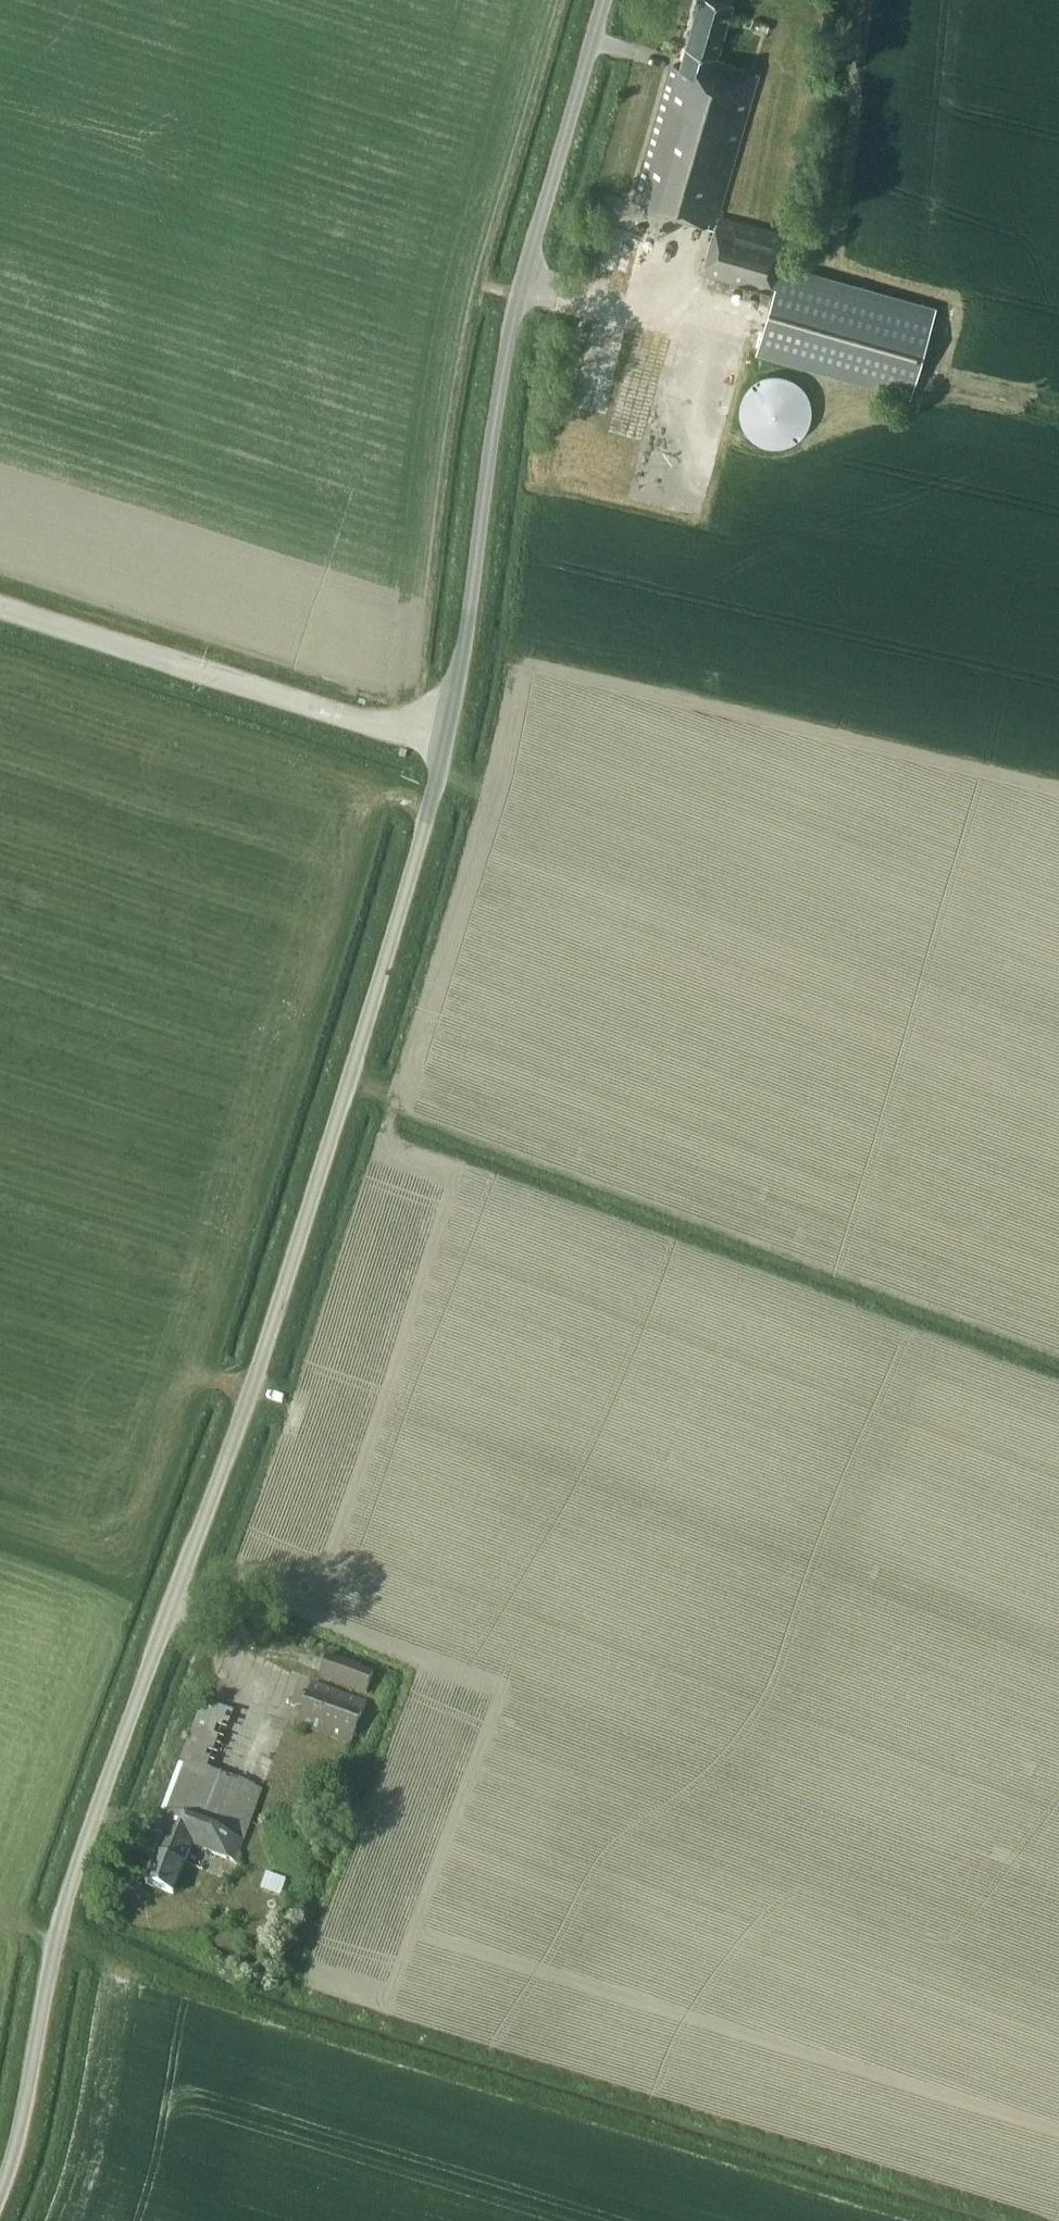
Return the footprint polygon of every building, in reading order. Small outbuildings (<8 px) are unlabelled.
[(936,307),(783,263),(791,235),(718,214),(759,72),(716,60),(733,0),(700,0),(681,66),(673,64),(635,201),(715,225),(702,273),(774,293),(757,353),(911,396),(936,307)] [(788,374),(776,373),(765,374),(755,380),(747,388),(742,398),(740,409),(742,420),(747,431),(755,439),(765,444),(776,446),(788,444),(798,439),(806,431),(811,420),(813,409),(811,398),(806,388),(798,380),(788,374)] [(327,1657),(319,1678),(366,1696),(373,1675),(362,1671),(363,1668),(339,1659),(338,1661),(327,1657)] [(350,1744),(365,1703),(313,1684),(308,1699),(295,1694),(290,1706),(303,1710),(298,1725),(350,1744)] [(203,1870),(210,1852),(235,1862),(262,1789),(212,1770),(233,1712),(203,1701),(155,1832),(164,1835),(146,1885),(173,1895),(185,1863),(203,1870)]
